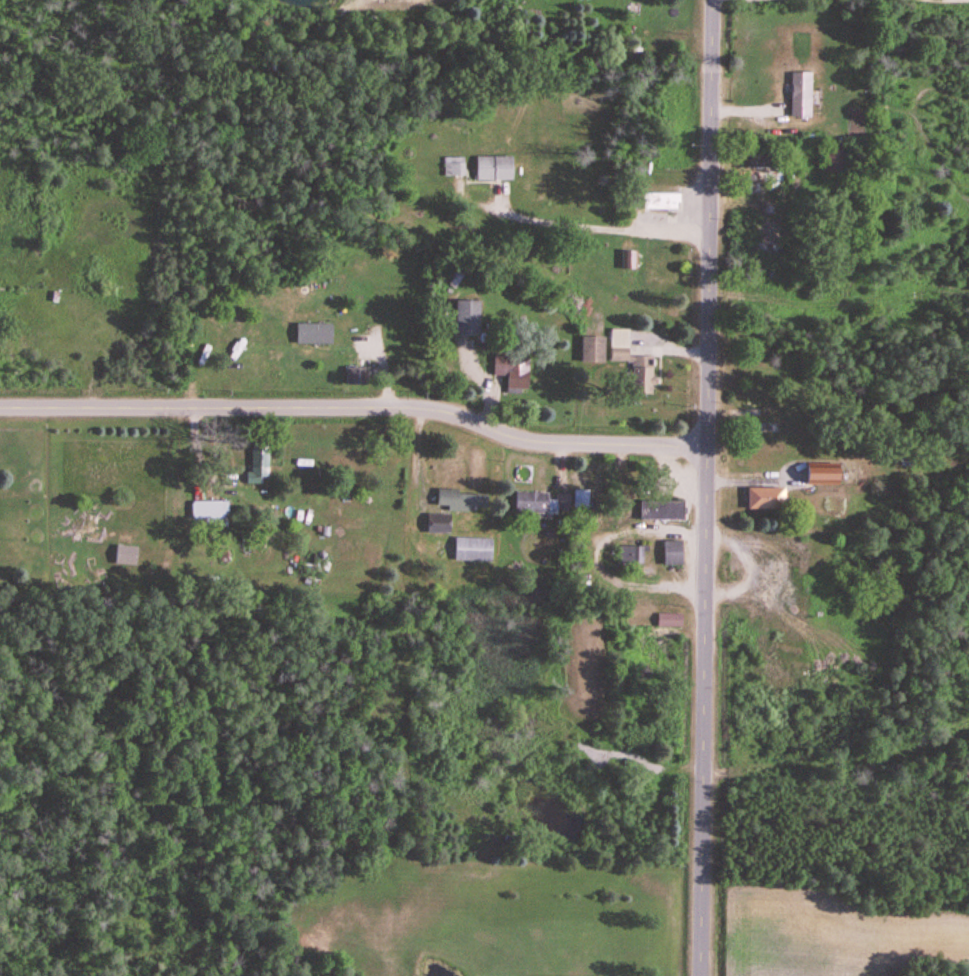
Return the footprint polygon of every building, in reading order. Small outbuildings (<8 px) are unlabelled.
[(811,73),(791,73),(791,118),(811,118),(811,73)] [(465,177),(465,157),(444,157),(444,177),(465,177)] [(476,181),(512,181),(512,157),(476,157),(476,181)] [(746,182),(781,182),(781,171),(746,171),(746,182)] [(642,209),(679,209),(679,194),(642,194),(642,209)] [(784,230),(751,229),(750,263),(783,265),(784,230)] [(622,268),(635,268),(635,252),(622,252),(622,268)] [(479,335),(479,300),(455,300),(455,335),(479,335)] [(296,344),(331,344),(331,324),(296,324),(296,344)] [(609,361),(629,361),(629,393),(652,393),(652,357),(628,356),(628,328),(610,328),(609,361)] [(603,363),(603,336),(580,336),(580,363),(603,363)] [(182,355),(186,353),(181,342),(177,344),(182,355)] [(493,375),(505,376),(505,393),(527,393),(527,357),(493,357),(493,375)] [(345,386),(370,386),(370,367),(345,367),(345,386)] [(837,463),(806,463),(806,486),(837,486),(837,463)] [(745,488),(745,510),(783,509),(783,488),(745,488)] [(587,490),(573,490),(573,509),(587,509),(587,490)] [(485,510),(485,492),(436,492),(436,510),(485,510)] [(548,493),(512,493),(512,513),(569,514),(569,496),(548,496),(548,493)] [(191,502),(191,519),(227,519),(227,502),(191,502)] [(682,502),(639,502),(639,520),(682,520),(682,502)] [(427,515),(427,532),(457,532),(457,515),(427,515)] [(491,539),(454,539),(454,562),(491,562),(491,539)] [(662,565),(681,565),(681,542),(662,542),(662,565)] [(114,565),(136,565),(136,546),(114,546),(114,565)] [(655,614),(655,627),(682,627),(682,614),(655,614)]
